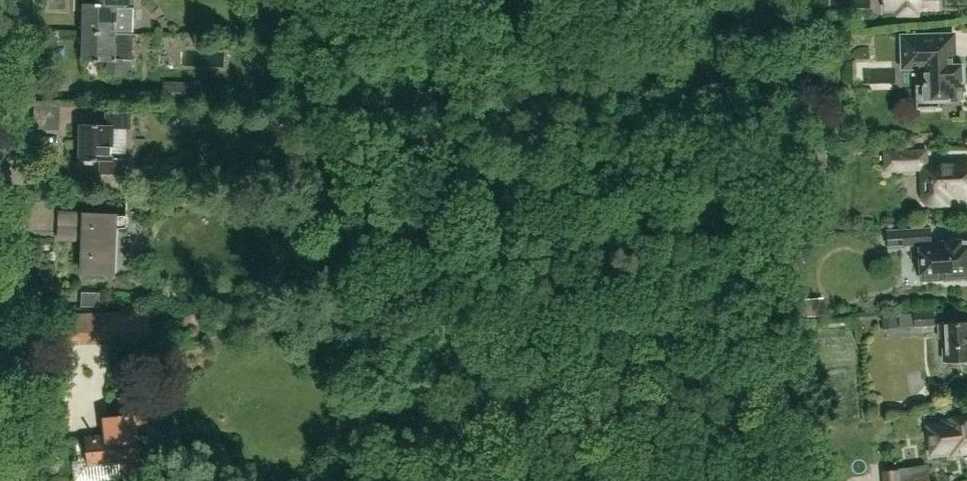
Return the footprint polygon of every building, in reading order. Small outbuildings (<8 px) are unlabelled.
[(94,4),(85,4),(84,33),(133,34),(134,7),(133,7),(133,0),(94,0),(94,4)] [(886,8),(898,8),(898,14),(918,14),(918,8),(938,8),(938,0),(886,0),(886,8)] [(133,60),(133,34),(84,33),(84,61),(108,62),(108,74),(131,75),(132,60),(133,60)] [(954,34),(902,36),(903,68),(923,68),(924,85),(916,85),(917,108),(939,107),(939,100),(963,99),(962,89),(963,89),(963,64),(955,64),(954,34)] [(218,83),(164,81),(163,102),(217,104),(218,83)] [(130,114),(129,114),(129,103),(107,103),(106,125),(82,125),(81,161),(101,161),(100,174),(124,175),(124,159),(114,159),(114,156),(112,156),(112,148),(114,148),(115,129),(130,129),(130,114)] [(885,152),(885,164),(927,163),(926,151),(885,152)] [(966,195),(966,173),(965,173),(965,163),(942,164),(942,166),(919,167),(920,199),(925,208),(951,207),(950,196),(966,195)] [(349,207),(349,190),(336,190),(336,207),(349,207)] [(86,212),(59,211),(58,241),(85,242),(84,273),(114,274),(115,228),(128,228),(128,216),(86,215),(86,212)] [(889,231),(889,245),(920,243),(922,280),(943,279),(943,273),(966,272),(966,242),(932,244),(931,228),(889,231)] [(81,292),(81,306),(99,307),(100,292),(81,292)] [(823,299),(802,300),(803,315),(824,314),(823,299)] [(110,312),(112,339),(129,339),(128,311),(110,312)] [(934,312),(899,313),(900,328),(935,326),(934,312)] [(897,315),(882,315),(883,327),(897,326),(897,315)] [(939,324),(940,339),(943,338),(944,362),(966,360),(966,322),(939,324)] [(147,395),(115,398),(118,418),(105,419),(106,440),(88,442),(90,465),(121,462),(122,473),(125,473),(125,477),(128,480),(135,480),(138,476),(137,472),(141,471),(140,458),(159,456),(156,434),(137,436),(137,425),(151,424),(147,395)] [(945,425),(930,427),(932,447),(952,445),(953,451),(966,450),(966,414),(954,416),(955,421),(944,422),(945,425)] [(883,480),(932,480),(929,470),(928,464),(882,471),(883,480)]
